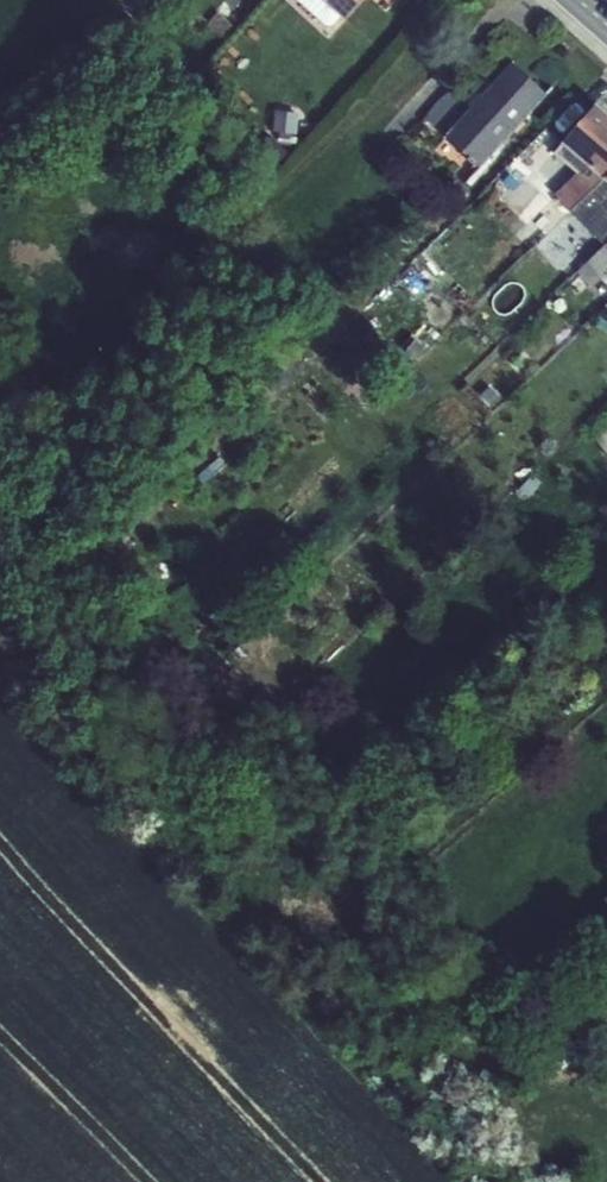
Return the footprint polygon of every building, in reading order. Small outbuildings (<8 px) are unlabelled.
[(323,0),(298,0),(299,0),(327,26),(333,26),(341,17),(323,0)] [(341,17),(344,20),(361,0),(323,0),(341,17)] [(220,13),(208,25),(221,38),(233,26),(220,13)] [(472,107),(446,136),(480,168),(497,150),(546,95),(512,63),(482,96),(479,94),(470,105),(472,107)] [(596,105),(563,144),(577,155),(605,179),(606,177),(606,114),(596,105)] [(274,113),(273,134),(275,134),(275,142),(277,144),(296,144),(296,135),(299,135),(301,115),(274,113)] [(468,188),(500,153),(497,150),(480,168),(465,185),(468,188)] [(571,212),(605,179),(577,155),(579,172),(556,195),(557,197),(530,223),(543,237),(553,229),(571,211),(571,212)] [(605,179),(571,212),(571,211),(553,229),(566,242),(584,225),(606,244),(606,181),(605,179)] [(606,244),(586,263),(600,275),(606,269),(606,244)] [(481,395),(491,406),(503,395),(493,384),(481,395)] [(592,435),(606,452),(606,422),(592,435)]
